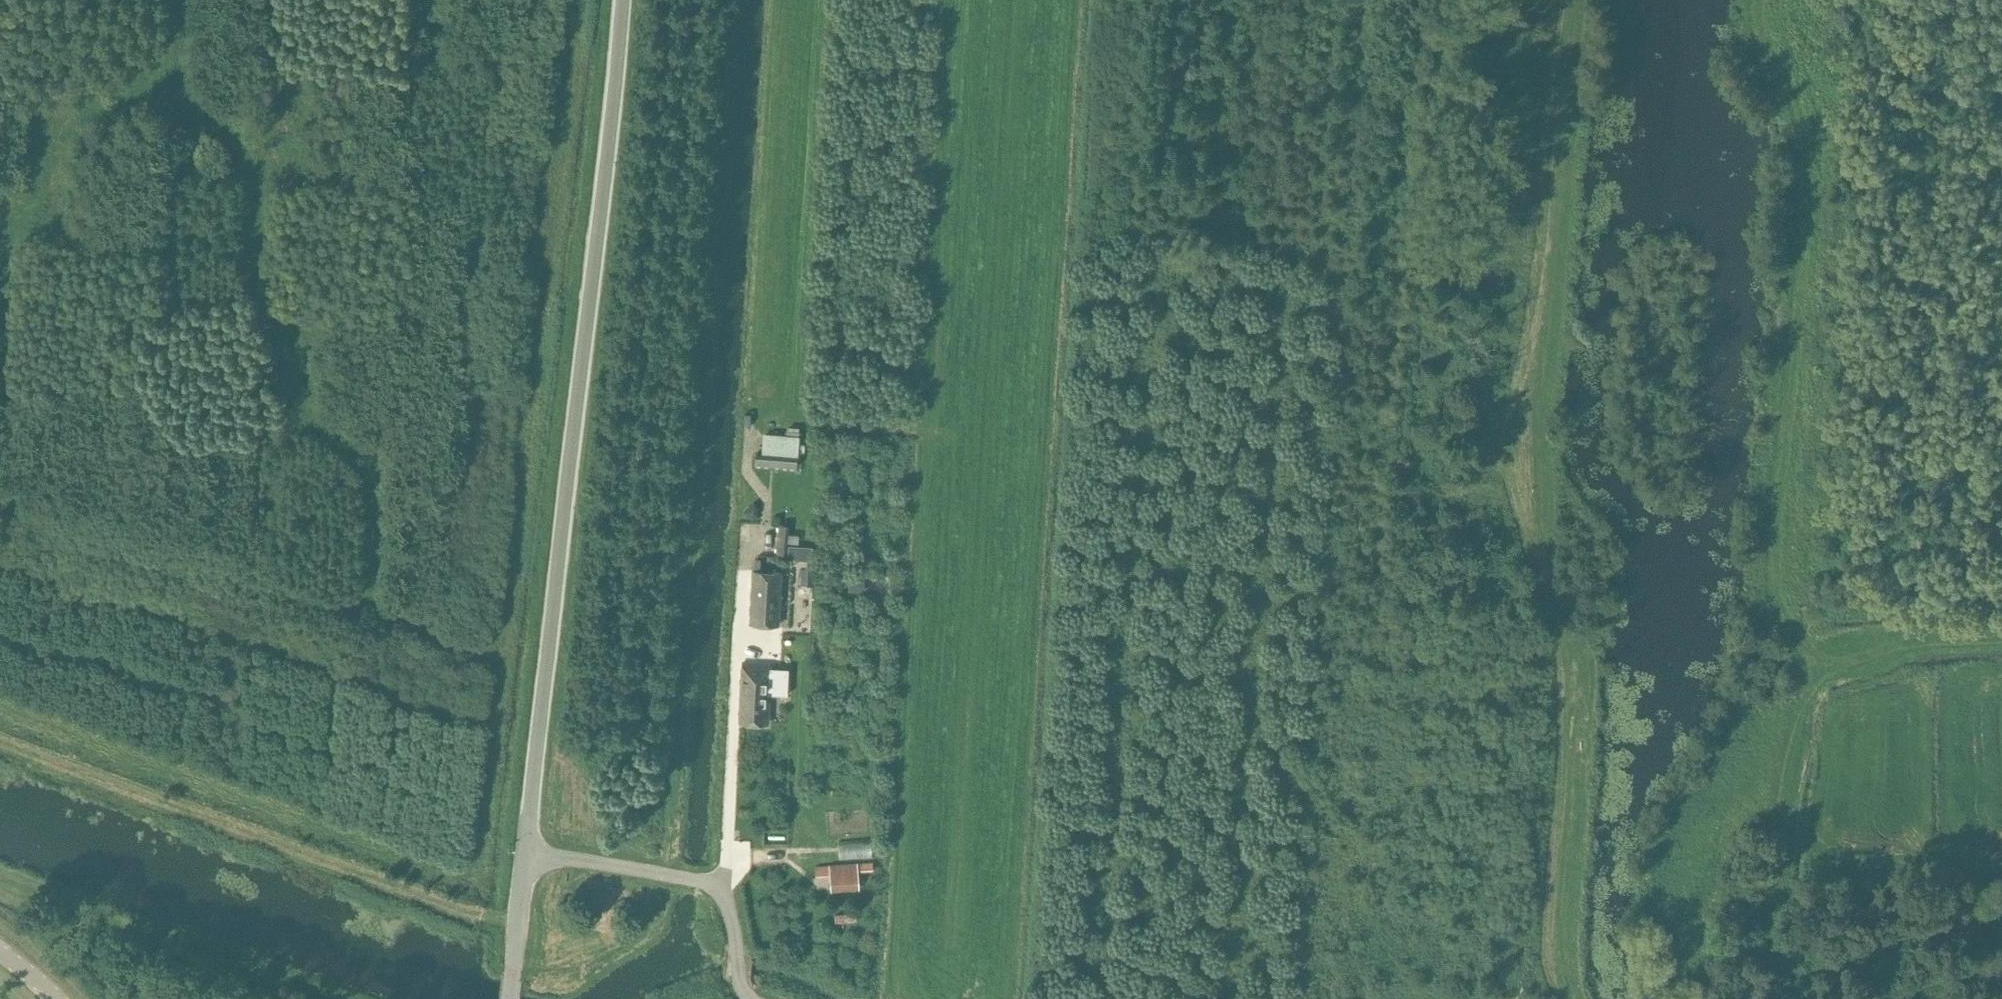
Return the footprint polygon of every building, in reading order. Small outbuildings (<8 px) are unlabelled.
[(754,465),(797,468),(799,436),(763,433),(762,453),(755,453),(754,465)] [(786,557),(794,558),(794,551),(787,551),(789,525),(778,525),(776,554),(786,555),(786,557)] [(782,573),(753,570),(750,625),(779,626),(782,573)] [(850,581),(849,593),(862,594),(863,582),(850,581)] [(771,663),(744,662),(740,722),(768,724),(771,663)] [(872,856),(871,840),(836,841),(837,858),(872,856)] [(830,875),(831,891),(859,890),(858,871),(873,870),(873,863),(858,864),(858,863),(829,865),(829,868),(810,869),(810,876),(830,875)]
